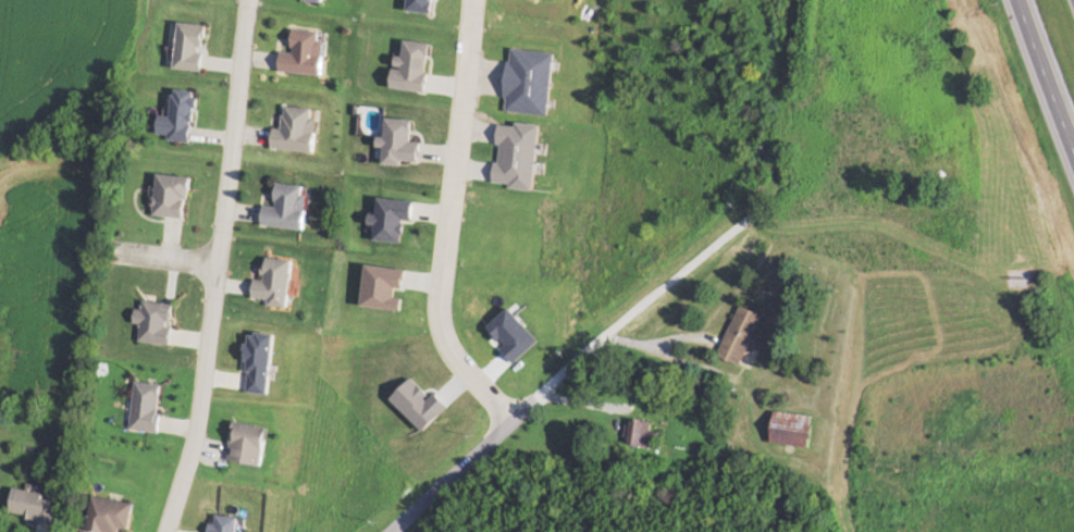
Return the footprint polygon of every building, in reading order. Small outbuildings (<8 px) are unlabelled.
[(177,69),(205,72),(210,25),(182,22),(177,69)] [(282,72),(325,75),(328,32),(297,30),(295,53),(283,52),(282,72)] [(193,141),(197,92),(175,90),(172,117),(159,115),(157,138),(193,141)] [(316,153),(319,109),(286,107),(285,130),(275,129),(274,150),(316,153)] [(186,219),(192,178),(158,174),(153,215),(186,219)] [(306,231),(311,187),(279,184),(277,207),(265,206),(263,226),(306,231)] [(294,261),(269,259),(267,281),(257,280),(255,299),(270,300),(270,307),(291,308),(294,261)] [(142,325),(139,341),(171,346),(177,305),(142,300),(138,324),(142,325)] [(718,355),(746,367),(769,318),(741,305),(718,355)] [(130,429),(159,434),(167,386),(138,381),(130,429)] [(776,413),(775,445),(817,446),(818,415),(776,413)] [(660,432),(650,431),(651,422),(632,420),(628,445),(658,448),(660,432)] [(266,468),(273,429),(238,423),(231,462),(266,468)] [(63,498),(16,489),(11,516),(58,525),(63,498)] [(89,530),(101,531),(132,531),(137,504),(95,496),(89,530)]
